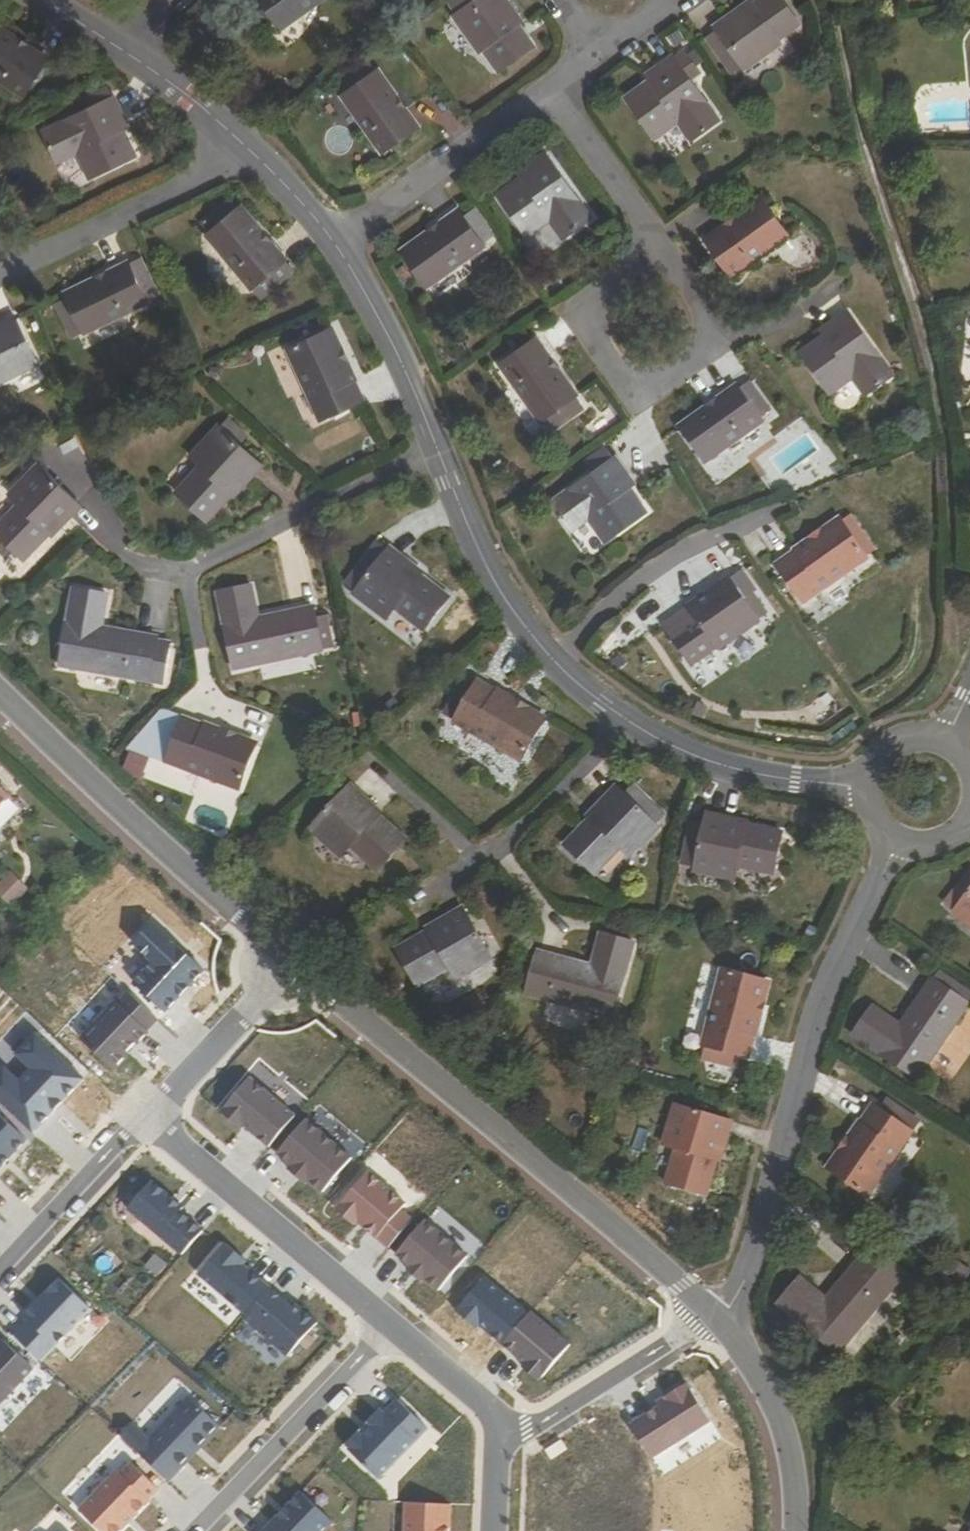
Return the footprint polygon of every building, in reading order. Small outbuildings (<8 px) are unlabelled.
[(282,27),(320,0),(263,0),(282,27)] [(458,12),(465,7),(460,0),(451,0),(450,1),(458,12)] [(465,7),(458,12),(453,15),(480,53),(485,50),(500,70),(534,45),(519,25),(524,21),(508,0),(460,0),(465,7)] [(738,60),(744,68),(746,72),(784,44),(780,39),(801,24),(783,0),(764,0),(756,6),(752,1),(715,28),(717,31),(722,38),(714,44),(730,66),(738,60)] [(21,96),(44,59),(0,30),(0,82),(21,96)] [(714,44),(722,38),(717,31),(709,37),(714,44)] [(627,100),(656,142),(680,124),(693,142),(720,122),(689,79),(697,73),(684,55),(676,61),(674,58),(647,78),(650,83),(627,100)] [(364,63),(371,74),(378,69),(371,59),(364,63)] [(730,66),(736,74),(744,68),(738,60),(730,66)] [(352,88),(345,92),(341,95),(384,154),(422,126),(380,68),(378,69),(371,74),(364,63),(344,77),(352,88)] [(338,82),(345,92),(352,88),(344,77),(338,82)] [(97,92),(102,102),(108,100),(103,89),(97,92)] [(126,129),(111,98),(108,100),(102,102),(97,92),(84,98),(88,109),(40,131),(55,163),(75,153),(86,179),(132,156),(120,132),(126,129)] [(556,224),(568,240),(596,219),(549,156),(520,176),(524,181),(502,197),(533,239),(556,224)] [(222,203),(230,212),(236,207),(228,197),(222,203)] [(707,240),(733,276),(791,234),(765,198),(707,240)] [(218,223),(211,229),(206,234),(251,288),(284,259),(238,205),(236,207),(230,212),(222,203),(210,213),(218,223)] [(404,252),(430,288),(487,247),(485,243),(489,240),(477,223),(472,226),(461,211),(404,252)] [(210,213),(202,219),(211,229),(218,223),(210,213)] [(133,273),(146,267),(142,260),(129,266),(133,273)] [(85,330),(146,300),(145,297),(142,292),(156,286),(146,267),(133,273),(129,266),(127,262),(66,292),(68,294),(71,302),(63,306),(75,332),(84,328),(85,330)] [(158,291),(156,286),(142,292),(145,297),(158,291)] [(63,306),(71,302),(68,294),(59,299),(63,306)] [(821,331),(825,338),(804,353),(834,397),(856,381),(868,397),(898,376),(850,311),(821,331)] [(39,363),(18,317),(0,326),(0,382),(39,363)] [(288,351),(320,422),(364,402),(332,331),(288,351)] [(570,403),(577,398),(580,396),(540,340),(504,365),(544,422),(558,411),(563,418),(575,410),(570,403)] [(745,390),(751,399),(760,393),(754,384),(745,390)] [(762,415),(771,409),(760,393),(751,399),(745,390),(741,385),(704,411),(707,415),(687,430),(711,465),(731,450),(734,454),(771,427),(768,423),(762,415)] [(570,403),(575,410),(582,405),(577,398),(570,403)] [(777,417),(771,409),(762,415),(768,423),(777,417)] [(201,466),(177,494),(207,522),(232,495),(235,498),(263,467),(219,427),(191,457),(201,466)] [(548,501),(569,530),(586,517),(602,540),(644,510),(628,487),(633,483),(613,456),(610,457),(606,451),(588,464),(592,471),(548,501)] [(0,525),(0,539),(24,562),(50,535),(52,537),(81,507),(38,466),(10,496),(19,505),(0,525)] [(850,533),(861,526),(855,518),(845,525),(850,533)] [(804,605),(869,560),(868,559),(863,552),(873,545),(861,526),(850,533),(845,525),(842,521),(778,565),(804,605)] [(373,550),(383,558),(388,552),(377,544),(373,550)] [(863,552),(868,559),(878,551),(873,545),(863,552)] [(351,580),(360,588),(356,594),(354,596),(386,622),(395,611),(424,633),(450,600),(421,577),(423,575),(390,549),(388,552),(383,558),(373,550),(351,580)] [(736,585),(748,577),(743,571),(732,578),(736,585)] [(719,648),(720,650),(758,624),(754,619),(765,611),(753,594),(757,591),(748,577),(736,585),(732,578),(731,577),(664,622),(673,636),(672,637),(692,666),(719,648)] [(356,594),(360,588),(351,580),(346,586),(356,594)] [(319,634),(317,625),(313,607),(259,619),(251,586),(217,594),(234,670),(323,651),(322,646),(329,645),(326,633),(319,634)] [(154,662),(157,651),(159,638),(103,628),(109,596),(75,589),(61,666),(151,682),(152,677),(163,679),(165,664),(154,662)] [(754,619),(758,624),(769,617),(765,611),(754,619)] [(319,634),(326,633),(324,623),(317,625),(319,634)] [(154,662),(165,664),(166,653),(157,651),(154,662)] [(479,681),(476,687),(472,693),(462,687),(450,708),(461,714),(456,723),(524,761),(547,720),(479,681)] [(462,687),(472,693),(476,687),(466,681),(462,687)] [(450,708),(445,717),(456,723),(461,714),(450,708)] [(182,717),(165,761),(238,789),(255,744),(182,717)] [(14,796),(0,783),(0,810),(14,796)] [(631,784),(622,793),(627,798),(637,789),(631,784)] [(352,787),(310,830),(341,859),(351,848),(378,873),(407,841),(380,817),(382,815),(352,787)] [(630,858),(659,828),(655,824),(649,819),(658,809),(637,789),(627,798),(622,793),(615,787),(587,817),(589,819),(564,845),(595,875),(620,849),(630,858)] [(658,809),(649,819),(655,824),(665,815),(658,809)] [(707,814),(704,825),(703,832),(692,830),(686,858),(698,860),(696,868),(695,871),(736,880),(739,867),(775,874),(783,832),(747,825),(748,822),(707,814)] [(692,830),(703,832),(704,825),(693,823),(692,830)] [(686,858),(684,866),(696,868),(698,860),(686,858)] [(29,891),(16,870),(0,880),(0,888),(9,903),(29,891)] [(968,876),(944,905),(969,925),(969,877),(968,876)] [(429,932),(397,950),(417,988),(449,970),(456,982),(492,961),(464,909),(427,930),(429,932)] [(131,986),(164,1017),(206,972),(153,923),(132,945),(152,963),(131,986)] [(537,952),(526,995),(613,1019),(634,944),(600,935),(592,967),(537,952)] [(731,1063),(734,1053),(742,1055),(750,1057),(769,982),(722,970),(704,1044),(712,1047),(710,1057),(731,1063)] [(875,1006),(870,1012),(866,1009),(856,1024),(860,1027),(855,1035),(919,1080),(969,1007),(969,1005),(934,980),(902,1025),(875,1006)] [(128,991),(82,1040),(115,1069),(150,1031),(149,1029),(158,1020),(128,991)] [(875,1006),(870,1003),(866,1009),(870,1012),(875,1006)] [(856,1024),(850,1031),(855,1035),(860,1027),(856,1024)] [(0,1077),(0,1102),(33,1133),(85,1077),(39,1035),(21,1055),(32,1065),(18,1080),(7,1070),(0,1077)] [(704,1044),(701,1055),(710,1057),(712,1047),(704,1044)] [(734,1053),(731,1063),(739,1065),(742,1055),(734,1053)] [(250,1076),(224,1107),(227,1110),(224,1113),(242,1128),(245,1125),(270,1146),(296,1116),(250,1076)] [(886,1099),(879,1109),(887,1114),(894,1104),(886,1099)] [(894,1104),(887,1114),(879,1109),(873,1104),(828,1168),(867,1196),(919,1123),(894,1104)] [(677,1149),(667,1185),(708,1197),(718,1161),(722,1162),(733,1122),(676,1106),(664,1145),(677,1149)] [(0,1115),(0,1170),(27,1141),(0,1115)] [(306,1120),(277,1154),(292,1166),(289,1170),(306,1185),(309,1181),(324,1193),(353,1159),(306,1120)] [(366,1176),(337,1210),(355,1225),(358,1221),(389,1248),(413,1220),(400,1209),(402,1207),(366,1176)] [(178,1202),(151,1179),(127,1208),(182,1256),(204,1232),(175,1206),(178,1202)] [(425,1220),(397,1254),(412,1267),(409,1271),(422,1282),(425,1278),(440,1291),(469,1257),(425,1220)] [(249,1261),(228,1243),(201,1274),(248,1316),(271,1289),(245,1265),(249,1261)] [(877,1254),(869,1264),(859,1256),(823,1300),(797,1279),(776,1306),(837,1356),(894,1284),(888,1279),(896,1269),(877,1254)] [(485,1277),(456,1312),(477,1329),(480,1325),(504,1345),(529,1315),(485,1277)] [(28,1320),(13,1335),(41,1361),(90,1309),(58,1278),(43,1294),(44,1294),(35,1303),(23,1315),(28,1320)] [(294,1308),(271,1289),(248,1316),(245,1319),(288,1357),(318,1323),(297,1305),(294,1308)] [(529,1315),(504,1345),(527,1365),(523,1369),(538,1381),(570,1344),(532,1312),(529,1315)] [(0,1344),(0,1406),(31,1373),(0,1344)] [(668,1402),(630,1426),(651,1457),(709,1421),(686,1385),(665,1398),(668,1402)] [(132,1424),(120,1436),(169,1482),(221,1427),(189,1398),(150,1440),(132,1424)] [(380,1409),(347,1444),(382,1477),(428,1429),(398,1400),(384,1413),(380,1409)] [(561,1441),(546,1451),(552,1460),(567,1450),(561,1441)] [(132,1464),(122,1475),(118,1471),(80,1511),(101,1530),(122,1530),(151,1502),(149,1500),(159,1490),(132,1464)] [(302,1492),(287,1507),(291,1511),(280,1523),(276,1519),(265,1530),(327,1530),(335,1523),(302,1492)] [(451,1505),(406,1503),(405,1530),(450,1530),(451,1505)]
